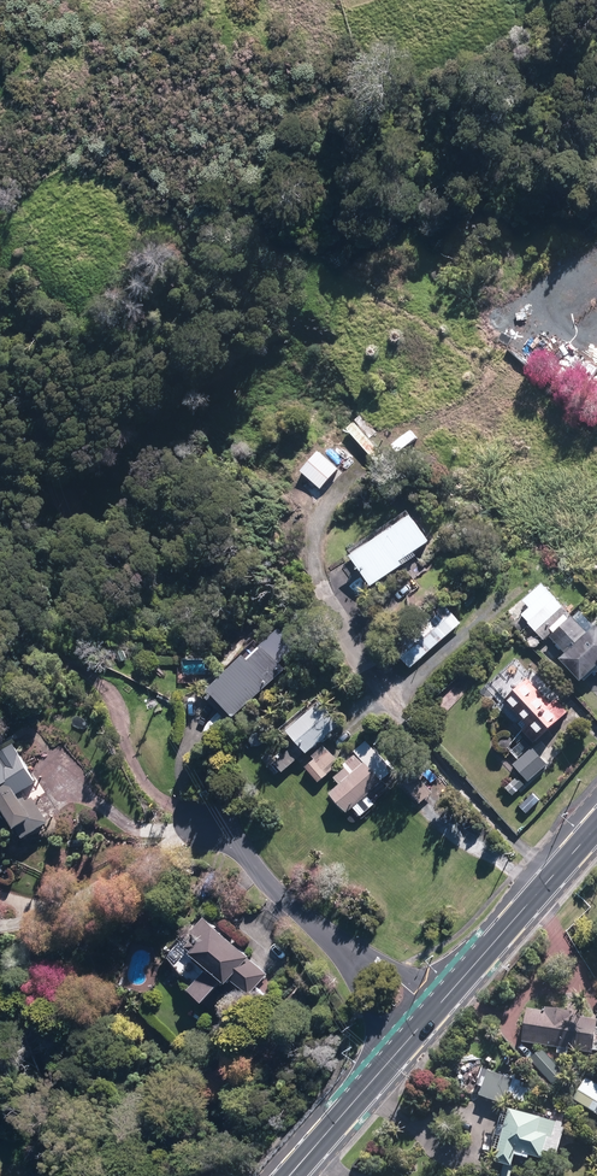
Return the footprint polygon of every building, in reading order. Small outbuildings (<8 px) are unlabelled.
[(355,417),(341,400),(334,407),(365,444),(377,434),(360,413),(355,417)] [(359,447),(343,428),(328,441),(344,460),(359,447)] [(343,467),(321,449),(303,470),(325,488),(343,467)] [(323,492),(311,480),(303,488),(315,500),(323,492)] [(417,507),(353,548),(376,584),(422,555),(419,550),(438,539),(417,507)] [(596,669),(596,620),(582,603),(573,610),(549,583),(529,600),(534,606),(526,614),(547,637),(552,633),(571,654),(566,658),(585,679),(596,669)] [(414,666),(464,620),(452,608),(402,654),(414,666)] [(297,664),(277,642),(263,655),(259,650),(218,685),(242,712),(297,664)] [(536,739),(570,711),(559,697),(554,701),(534,677),(510,698),(532,724),(527,728),(536,739)] [(345,721),(321,695),(289,724),(313,751),(345,721)] [(352,811),(356,808),(363,818),(373,810),(366,800),(399,775),(371,738),(358,748),(362,752),(349,763),(351,766),(339,775),(344,782),(336,789),(352,811)] [(8,807),(26,835),(51,819),(37,798),(45,792),(39,782),(43,779),(19,742),(6,750),(2,744),(0,745),(0,813),(8,807)] [(343,760),(326,742),(314,753),(317,756),(307,766),(321,781),(343,760)] [(303,755),(294,745),(278,760),(288,770),(303,755)] [(550,763),(534,746),(515,763),(522,771),(508,785),(516,794),(550,763)] [(542,800),(535,792),(520,805),(528,813),(542,800)] [(200,949),(202,951),(197,957),(211,969),(196,986),(210,999),(230,975),(235,979),(238,974),(252,986),(267,968),(254,956),(256,953),(210,914),(196,930),(200,934),(191,944),(198,950),(200,949)] [(560,1044),(560,1052),(571,1053),(572,1045),(596,1048),(596,1026),(596,1020),(596,1017),(577,1015),(577,1010),(548,1007),(547,1010),(529,1008),(525,1040),(560,1044)] [(544,1048),(533,1057),(556,1083),(567,1073),(544,1048)] [(498,1071),(488,1095),(505,1103),(509,1092),(532,1102),(538,1088),(498,1071)] [(589,1076),(576,1099),(596,1112),(596,1081),(589,1076)] [(550,1117),(514,1107),(499,1159),(517,1164),(521,1152),(534,1156),(535,1153),(547,1156),(554,1131),(546,1128),(550,1117)]
